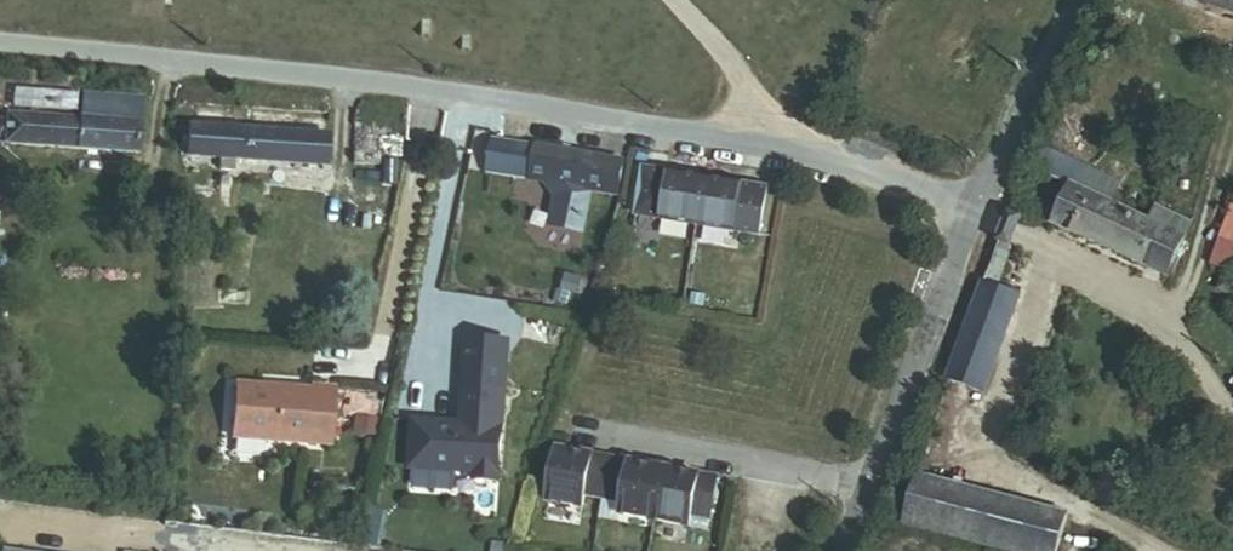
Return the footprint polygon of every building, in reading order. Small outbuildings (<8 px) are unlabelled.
[(1232,16),(1232,0),(1180,0),(1232,16)] [(77,151),(135,155),(140,100),(81,95),(79,121),(77,151)] [(192,127),(229,129),(230,108),(193,106),(192,127)] [(7,145),(77,151),(79,121),(9,116),(7,145)] [(233,163),(325,168),(327,135),(229,129),(192,127),(190,160),(223,162),(233,163)] [(617,197),(624,164),(495,141),(489,174),(548,185),(557,201),(552,228),(585,234),(592,193),(617,197)] [(222,174),(233,175),(233,163),(223,162),(222,174)] [(637,217),(759,236),(766,191),(643,173),(637,217)] [(1050,231),(1166,284),(1193,226),(1156,210),(1150,223),(1071,186),(1050,231)] [(995,245),(1008,251),(1013,236),(1020,223),(1008,218),(1001,231),(995,245)] [(945,386),(980,399),(1017,301),(982,288),(945,386)] [(463,430),(416,427),(413,474),(478,478),(478,486),(503,488),(511,341),(468,338),(463,430)] [(329,445),(333,389),(312,387),(312,391),(237,385),(233,438),(329,445)] [(716,519),(723,480),(697,475),(640,464),(579,453),(562,449),(552,502),(587,509),(590,495),(627,502),(624,515),(694,529),(697,515),(716,519)] [(988,550),(1056,550),(1064,519),(918,481),(905,530),(988,550)] [(497,547),(507,549),(510,534),(500,532),(497,547)]
